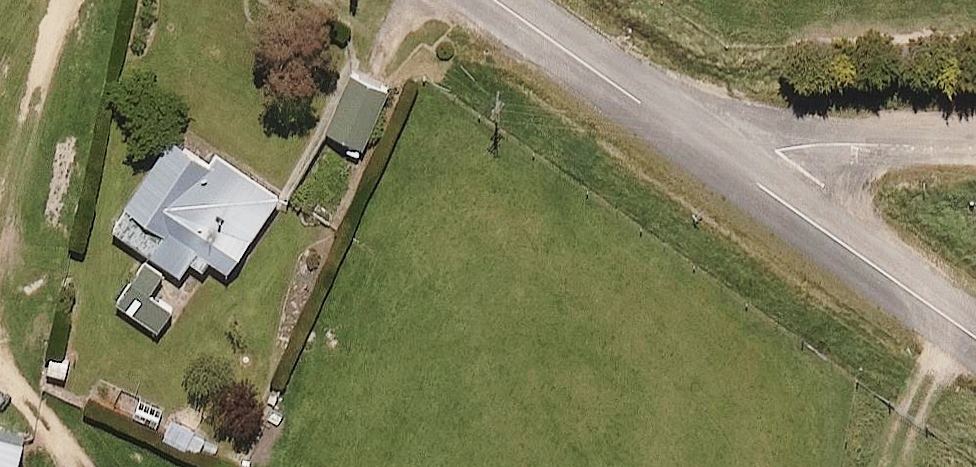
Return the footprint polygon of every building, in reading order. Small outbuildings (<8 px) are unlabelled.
[(392,84),(358,68),(330,127),(364,143),(392,84)] [(223,169),(180,139),(116,234),(186,282),(203,257),(233,278),(284,202),(227,164),(223,169)] [(176,304),(147,280),(128,303),(158,327),(176,304)] [(181,394),(164,429),(201,447),(218,411),(181,394)] [(0,416),(0,466),(19,466),(30,424),(0,416)]
